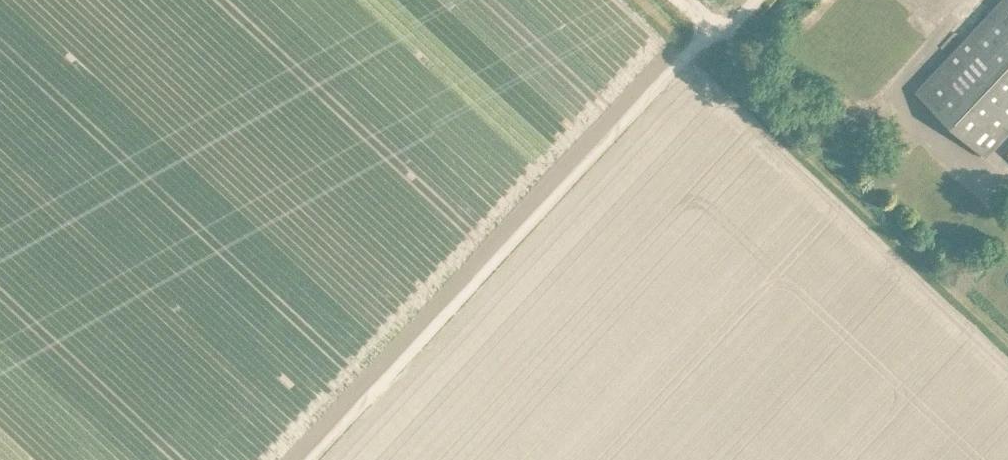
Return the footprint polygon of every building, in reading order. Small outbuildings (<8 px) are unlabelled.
[(980,153),(1007,123),(1007,0),(992,0),(910,87),(980,153)]
